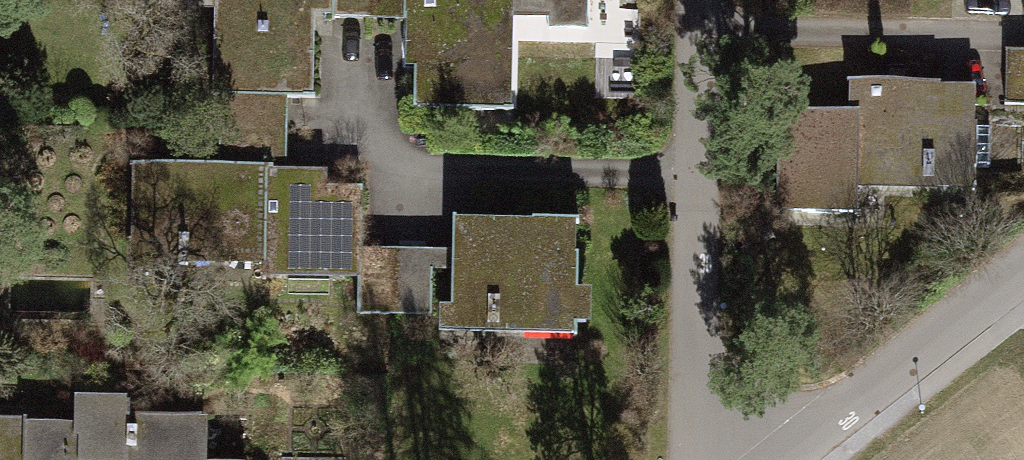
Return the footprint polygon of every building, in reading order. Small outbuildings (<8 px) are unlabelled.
[(335,27),(335,0),(145,0),(145,29),(214,30),(213,172),(289,174),(289,151),(289,103),(313,103),(314,26),(335,27)] [(335,27),(398,27),(397,77),(414,77),(413,120),(519,121),(519,57),(591,57),(590,103),(631,103),(632,4),(590,3),(590,0),(335,0),(335,27)] [(1006,46),(1005,105),(1023,106),(1023,46),(1006,46)] [(853,107),(780,105),(778,209),(861,211),(861,186),(982,189),(985,82),(854,79),(853,107)] [(289,174),(213,172),(128,171),(126,292),(362,296),(362,255),(364,195),(326,194),(327,174),(289,174)] [(362,255),(362,296),(361,324),(405,324),(429,325),(428,343),(586,346),(588,226),(447,224),(446,256),(362,255)] [(0,413),(0,459),(245,459),(205,458),(206,412),(129,411),(129,394),(66,393),(66,414),(0,413)]
